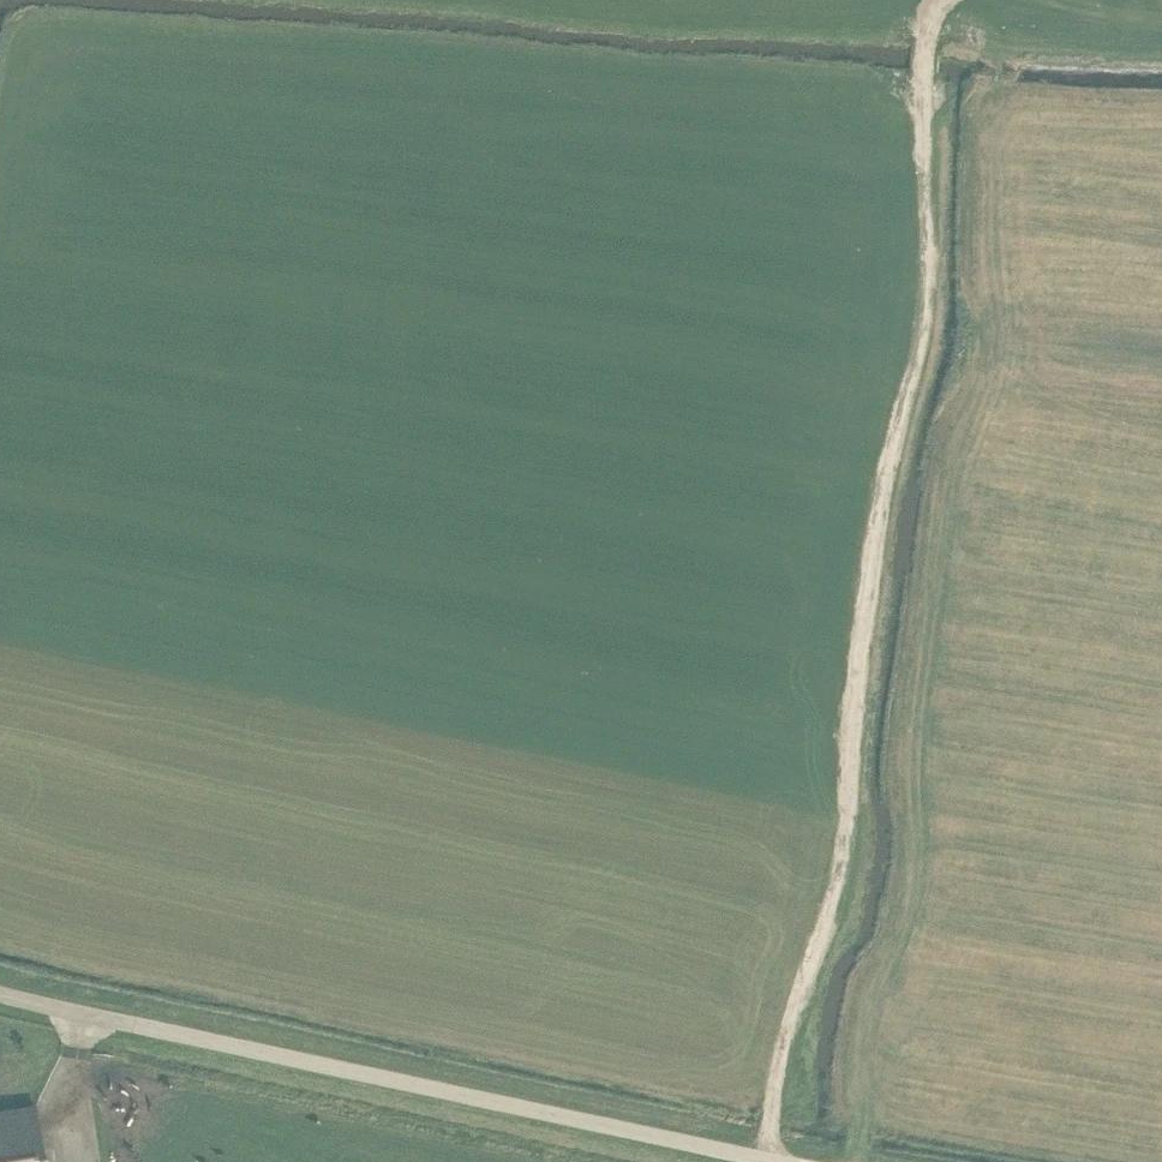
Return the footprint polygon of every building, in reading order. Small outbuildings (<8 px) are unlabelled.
[(36,1110),(0,1116),(0,1161),(45,1161),(36,1110)]
